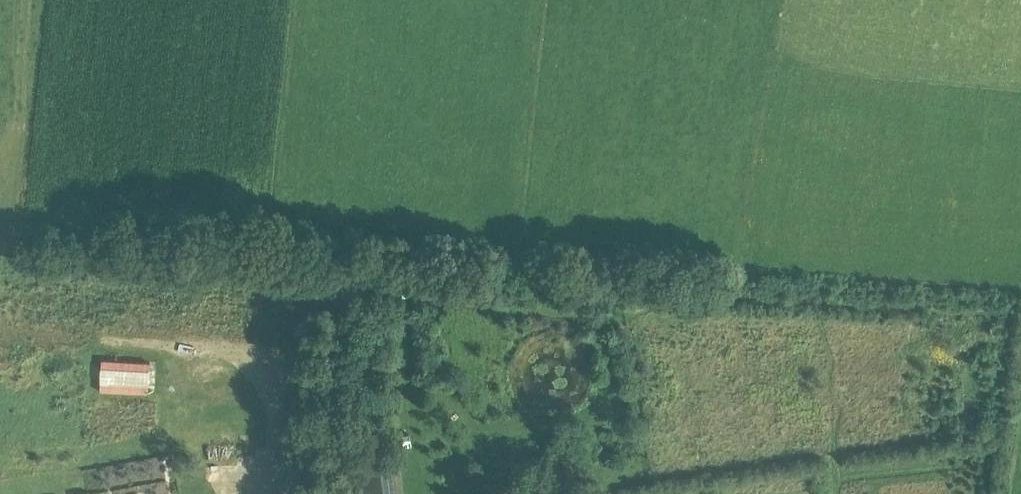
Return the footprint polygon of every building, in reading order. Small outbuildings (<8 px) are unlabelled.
[(112,365),(0,363),(0,381),(112,382),(112,365)] [(388,441),(386,423),(377,424),(378,442),(388,441)] [(358,465),(355,437),(339,439),(342,467),(340,467),(339,472),(342,493),(397,493),(393,460),(358,465)]
